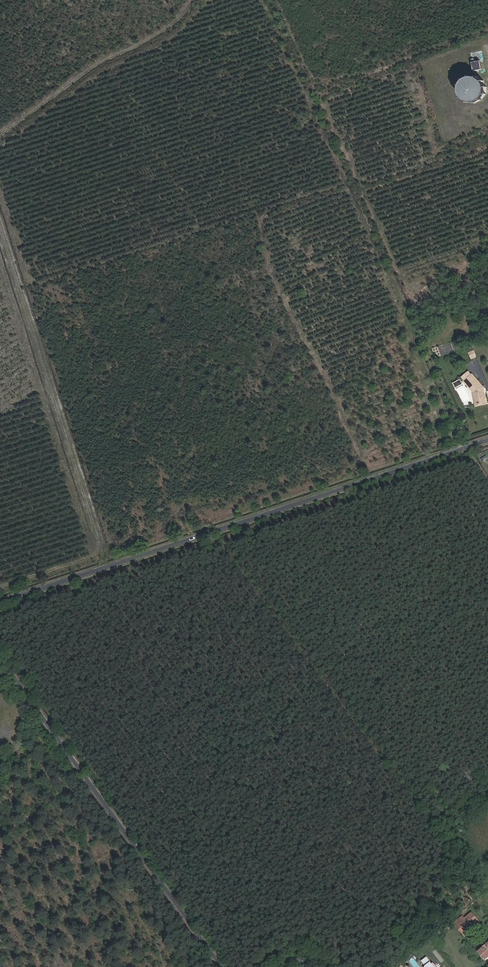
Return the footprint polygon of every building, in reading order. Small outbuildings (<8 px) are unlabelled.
[(482,69),(480,60),(472,62),(473,71),(482,69)] [(484,97),(479,74),(458,79),(463,102),(484,97)] [(473,350),(468,352),(471,359),(476,357),(473,350)] [(478,398),(479,406),(487,405),(485,394),(484,393),(484,391),(485,390),(484,388),(473,375),(465,383),(474,393),(475,399),(478,398)] [(460,380),(453,384),(456,389),(463,385),(460,380)] [(465,937),(481,924),(472,912),(464,918),(462,916),(455,923),(465,937)] [(486,946),(479,953),(486,960),(487,958),(487,945),(486,946)] [(435,963),(433,964),(432,962),(431,962),(427,957),(422,961),(426,966),(437,966),(435,963)]
